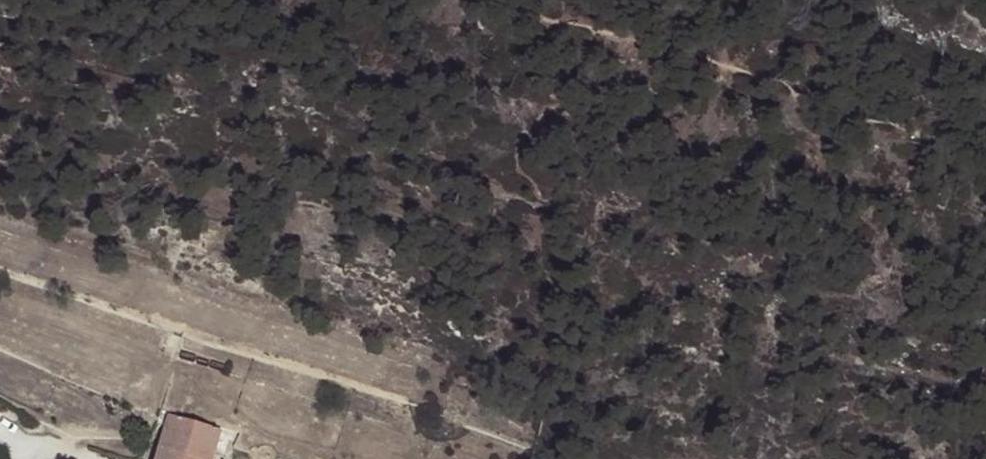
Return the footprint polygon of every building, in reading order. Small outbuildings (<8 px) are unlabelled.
[(172,416),(159,458),(211,458),(212,454),(225,458),(231,441),(217,437),(220,431),(172,416)]
